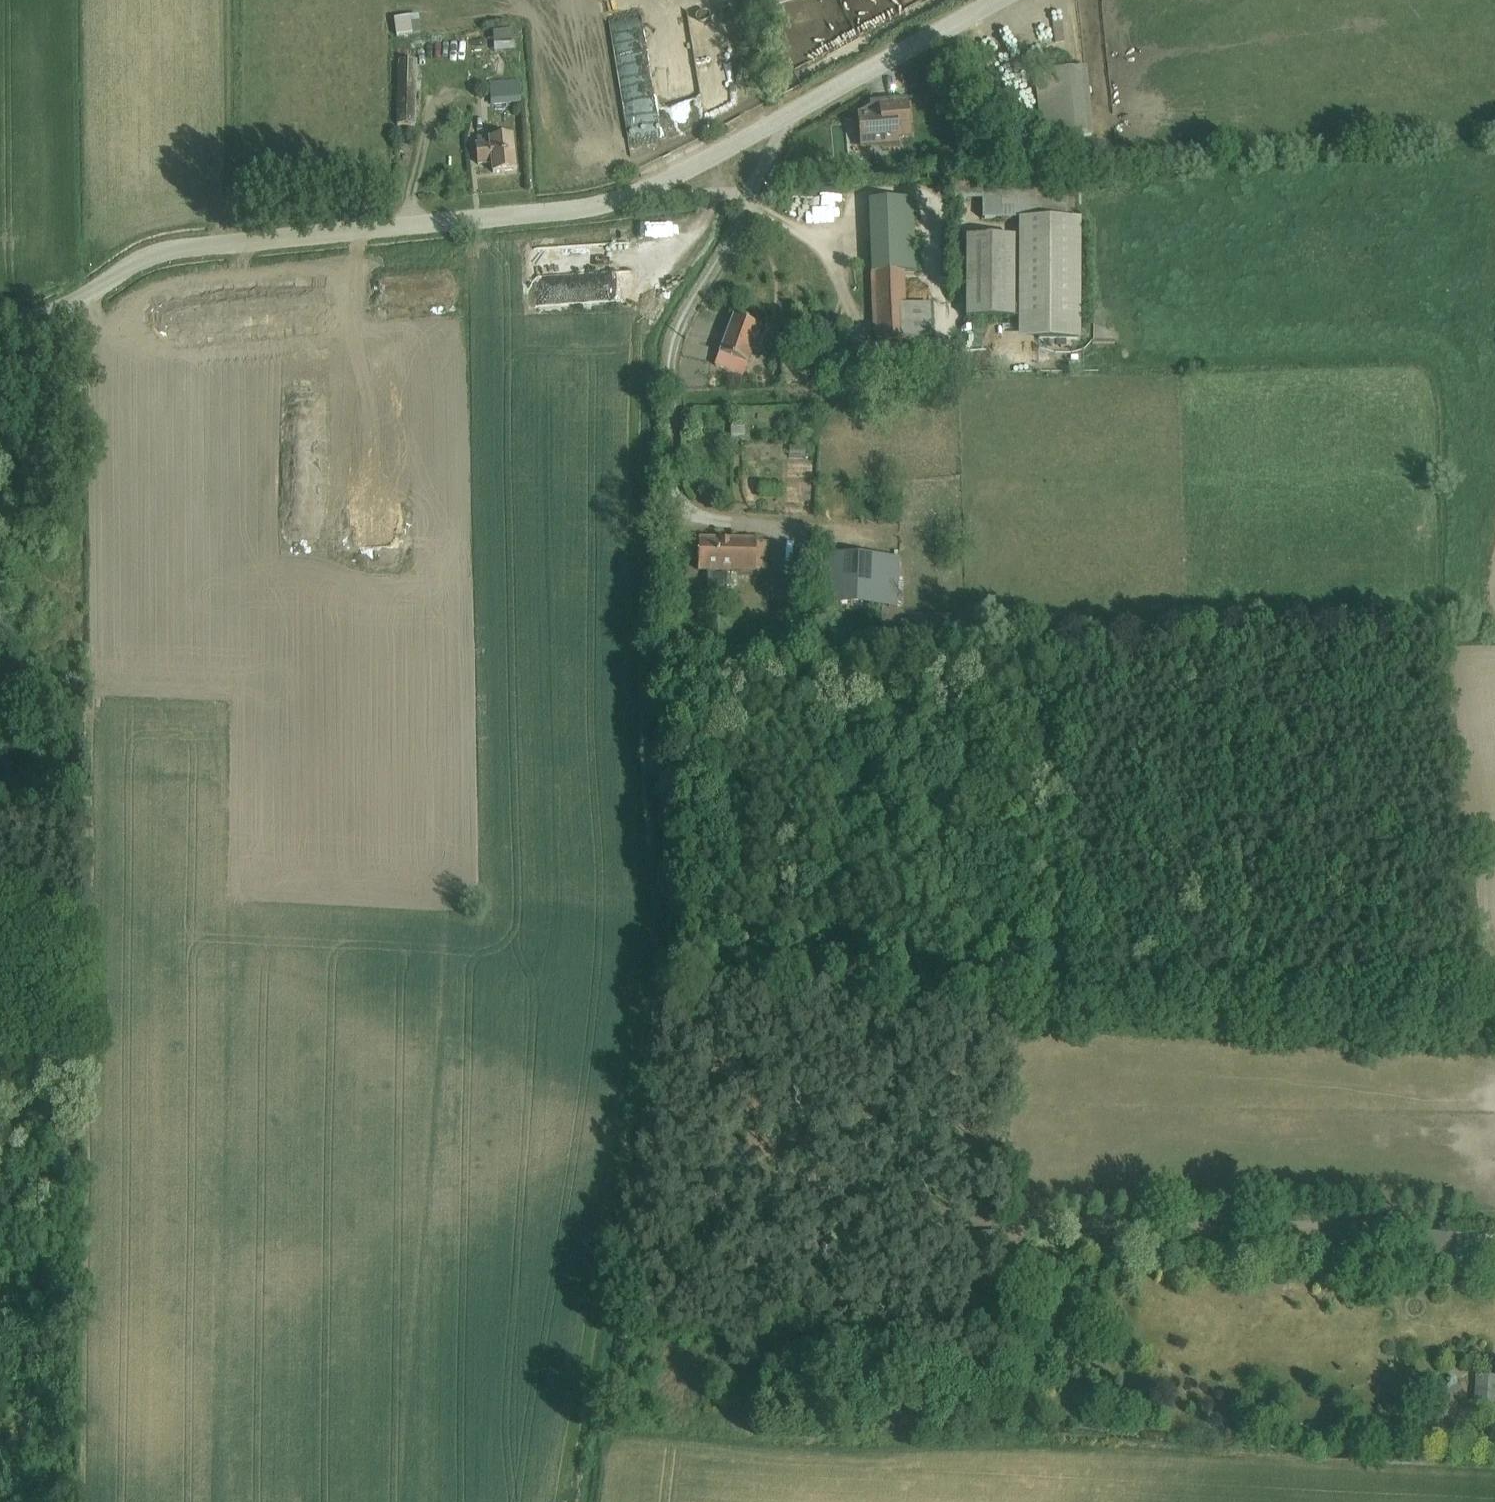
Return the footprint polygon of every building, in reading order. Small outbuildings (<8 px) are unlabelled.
[(418,17),(393,20),(395,39),(420,36),(418,17)] [(512,34),(493,37),(494,48),(493,48),(494,55),(515,52),(514,45),(513,45),(512,34)] [(398,64),(396,127),(416,128),(417,64),(398,64)] [(1084,72),(1035,77),(1042,145),(1091,140),(1084,72)] [(518,84),(490,86),(491,110),(520,108),(518,84)] [(895,128),(909,127),(907,103),(869,106),(870,118),(858,119),(861,150),(867,150),(878,153),(897,154),(896,142),(895,128)] [(895,128),(896,142),(911,141),(909,127),(895,128)] [(488,146),(488,142),(487,139),(476,139),(476,147),(488,146)] [(488,146),(476,147),(478,168),(492,167),(493,176),(516,174),(513,140),(488,142),(488,146)] [(989,153),(956,155),(957,170),(958,179),(968,178),(969,182),(994,181),(992,164),(989,164),(989,153)] [(982,185),(949,185),(949,205),(981,204),(981,224),(1018,224),(1018,345),(1080,345),(1080,223),(1074,223),(1075,185),(982,185)] [(913,203),(868,205),(872,345),(931,342),(930,308),(906,310),(904,277),(915,277),(913,203)] [(1014,242),(965,242),(965,322),(1014,322),(1014,242)] [(733,321),(716,366),(744,377),(761,332),(733,321)] [(698,545),(698,575),(707,575),(706,594),(725,594),(726,575),(766,575),(766,546),(698,545)] [(802,552),(801,574),(815,574),(814,609),(897,612),(899,562),(816,558),(816,552),(802,552)] [(1408,1249),(1453,1269),(1494,1273),(1494,1243),(1432,1237),(1412,1240),(1408,1249)] [(1474,1406),(1494,1408),(1494,1381),(1476,1381),(1474,1406)]
